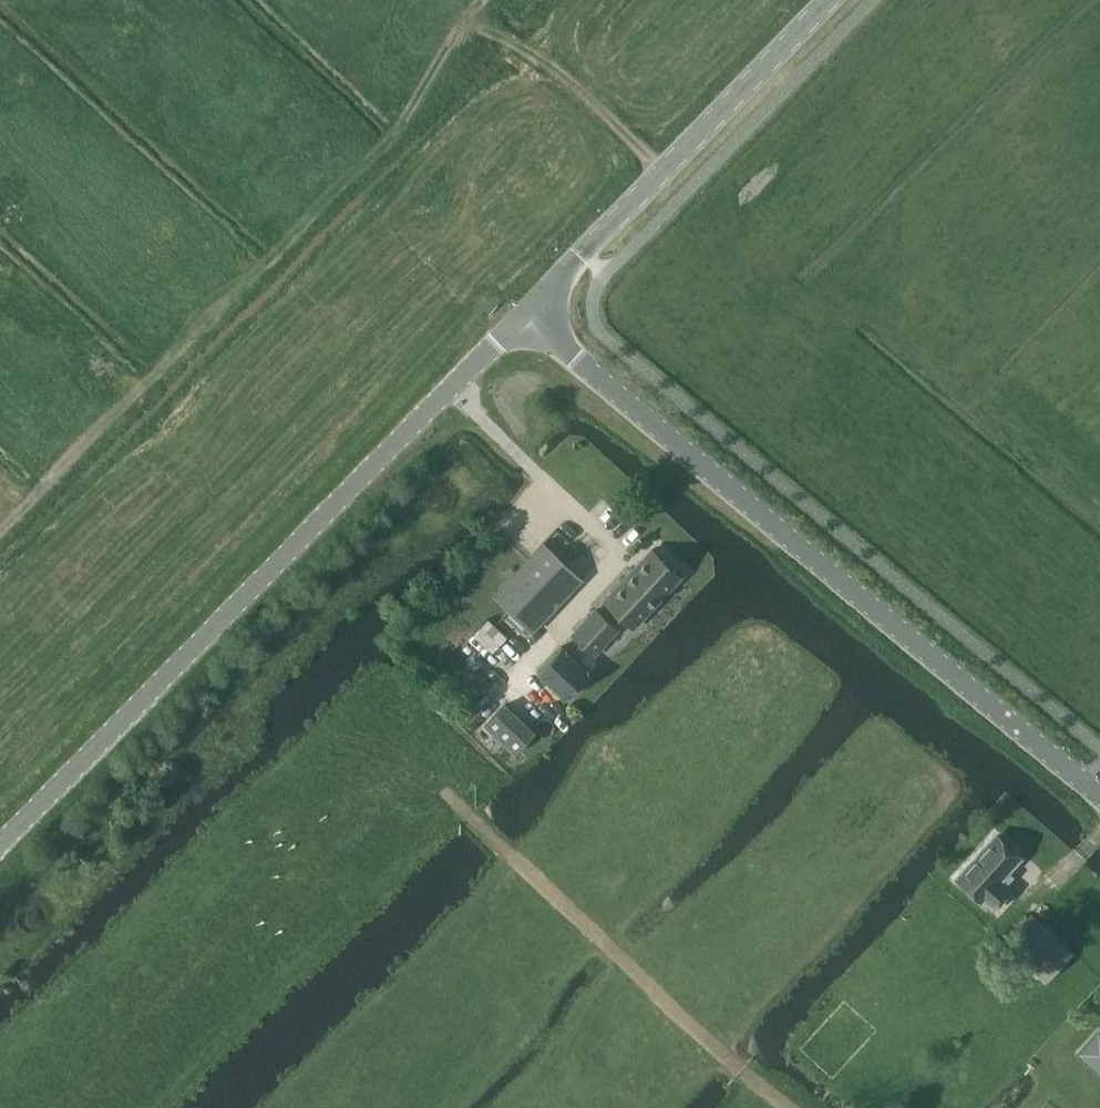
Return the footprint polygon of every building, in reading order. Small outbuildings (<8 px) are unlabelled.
[(534,633),(584,580),(546,544),(496,597),(534,633)] [(606,601),(635,628),(682,578),(653,551),(606,601)] [(574,636),(596,655),(619,631),(598,611),(574,636)] [(474,634),(497,649),(509,631),(487,616),(474,634)] [(581,642),(570,653),(579,661),(581,660),(590,669),(597,662),(587,653),(589,650),(581,642)] [(579,661),(570,653),(564,647),(540,673),(568,699),(592,673),(579,661)] [(517,754),(537,733),(507,705),(487,726),(517,754)] [(1008,872),(1021,858),(1014,852),(1016,849),(1005,839),(1003,842),(996,836),(958,878),(983,899),(985,897),(995,906),(1010,890),(1003,884),(1011,875),(1008,872)] [(1046,982),(1074,953),(1032,914),(1005,943),(1046,982)] [(1081,1053),(1099,1070),(1099,1034),(1099,1033),(1081,1053)]
